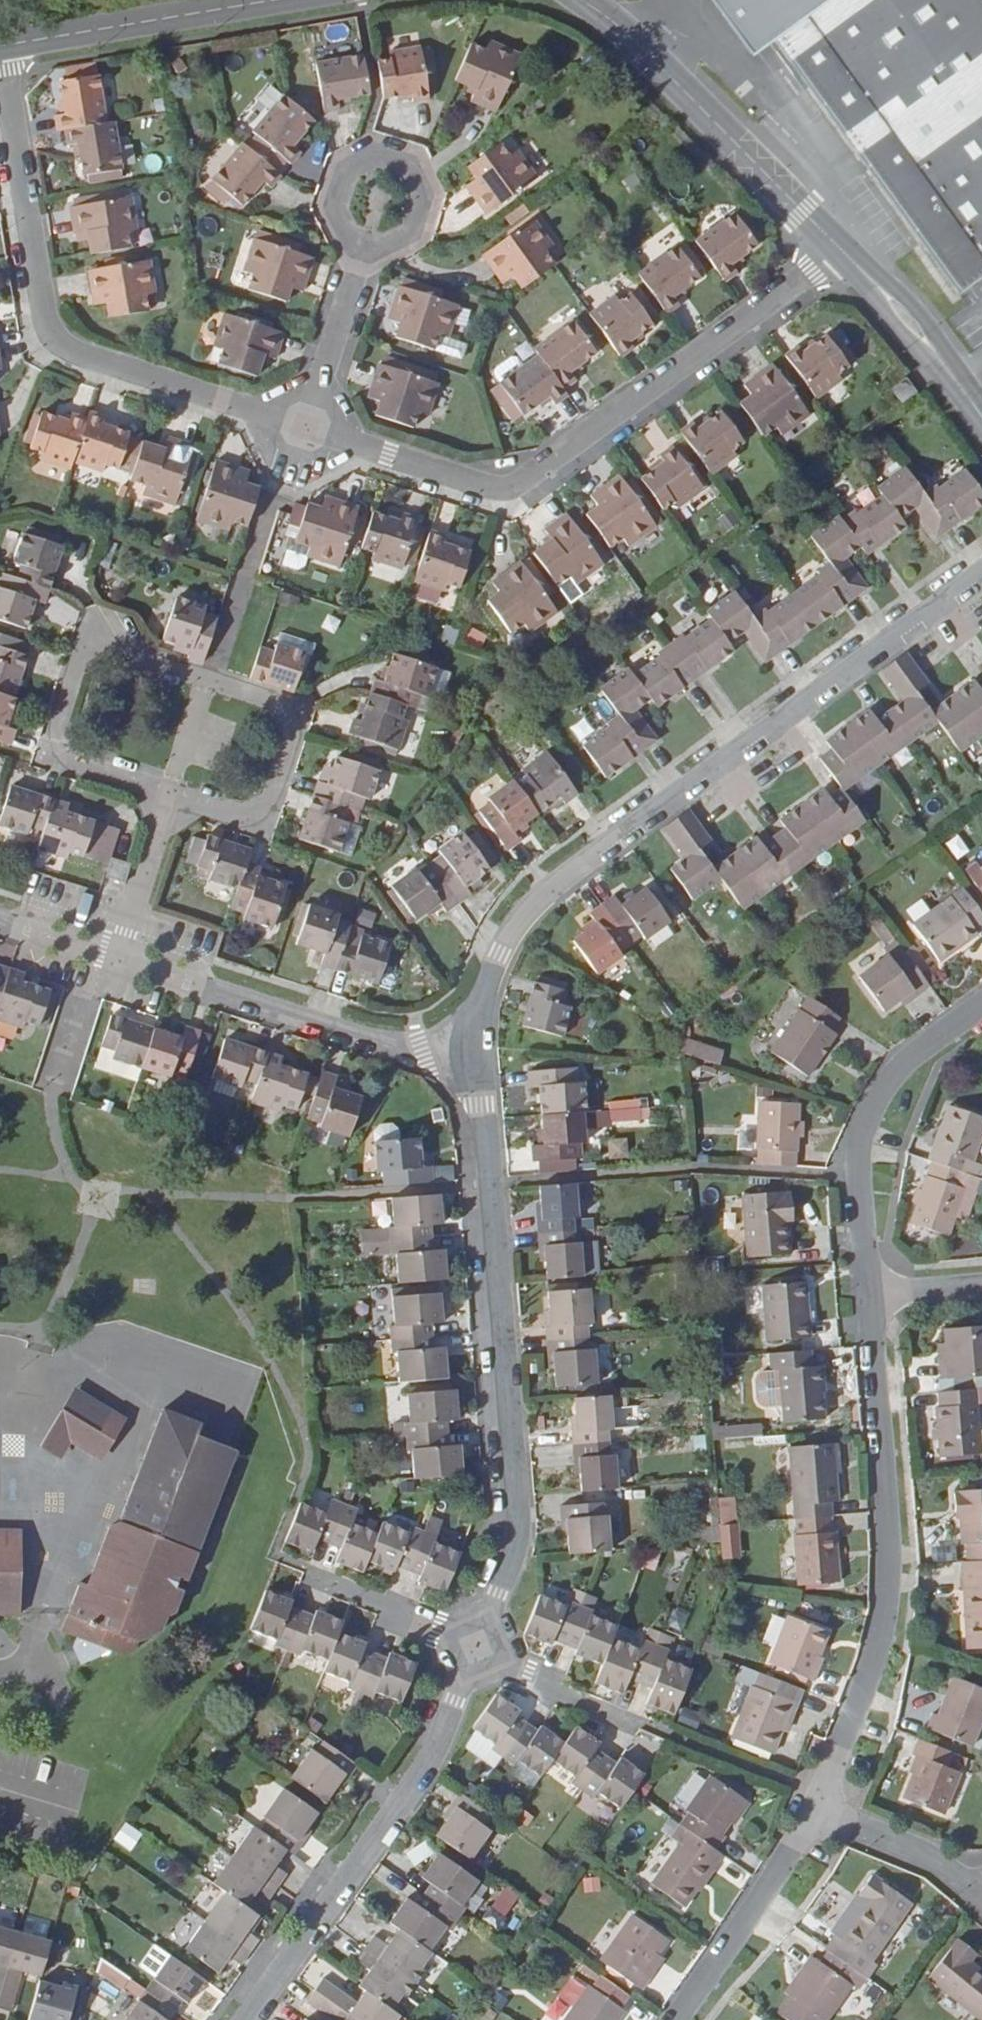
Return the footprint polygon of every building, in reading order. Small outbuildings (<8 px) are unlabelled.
[(787,29),(966,286),(981,275),(981,0),(829,0),(787,29)] [(488,49),(474,42),(457,79),(478,89),(473,100),(497,110),(524,53),(492,40),(488,49)] [(391,56),(379,59),(385,95),(414,91),(415,98),(430,96),(427,71),(423,49),(422,44),(391,49),(391,56)] [(423,49),(427,71),(436,69),(433,47),(423,49)] [(366,52),(343,57),(317,60),(325,110),(341,107),(340,97),(372,91),(366,52)] [(66,129),(108,122),(101,74),(62,80),(67,113),(57,115),(59,130),(66,129)] [(315,120),(285,93),(254,131),(258,134),(287,160),(291,163),(301,151),(295,144),(315,120)] [(108,122),(66,129),(68,144),(78,143),(84,175),(123,169),(115,120),(108,122)] [(236,124),(230,132),(244,143),(250,137),(236,124)] [(250,137),(244,143),(277,172),(287,160),(258,134),(253,139),(250,137)] [(503,141),(471,165),(484,183),(474,190),(490,213),(541,176),(520,149),(512,154),(503,141)] [(277,172),(244,143),(213,180),(243,205),(264,181),(272,187),(282,176),(277,172)] [(88,232),(92,256),(130,250),(127,232),(138,231),(132,197),(72,207),(76,234),(88,232)] [(523,204),(508,215),(513,222),(528,210),(523,204)] [(744,207),(699,240),(729,280),(741,270),(736,262),(761,244),(758,239),(750,229),(756,224),(744,207)] [(511,268),(525,288),(557,264),(547,251),(554,245),(535,218),(485,254),(501,275),(511,268)] [(750,229),(758,239),(764,235),(756,224),(750,229)] [(259,232),(256,239),(268,243),(270,236),(259,232)] [(249,290),(287,302),(292,289),(295,281),(308,286),(316,259),(300,254),(281,247),(283,240),(270,236),(268,243),(256,239),(255,239),(245,272),(254,275),(249,290)] [(303,247),(283,240),(281,247),(300,254),(303,247)] [(641,273),(670,313),(683,304),(677,296),(704,276),(700,271),(692,261),(697,257),(686,241),(641,273)] [(692,261),(700,271),(705,267),(697,257),(692,261)] [(150,261),(89,271),(94,298),(106,296),(109,319),(148,312),(146,296),(156,294),(150,261)] [(305,292),(308,286),(295,281),(292,289),(305,292)] [(618,295),(593,314),(625,357),(637,347),(632,340),(656,323),(652,318),(645,308),(650,303),(641,289),(623,301),(618,295)] [(397,299),(448,316),(451,307),(399,291),(397,299)] [(400,330),(393,352),(431,365),(436,349),(445,351),(456,319),(448,316),(397,299),(388,326),(400,330)] [(658,314),(650,303),(645,308),(652,318),(658,314)] [(285,334),(227,315),(216,347),(225,351),(220,366),(257,377),(264,356),(276,360),(285,334)] [(576,321),(538,348),(567,389),(579,380),(573,371),(599,353),(576,321)] [(861,358),(841,331),(832,337),(852,364),(861,358)] [(803,345),(789,354),(820,397),(846,379),(841,371),(852,364),(832,337),(831,336),(807,352),(803,345)] [(567,389),(542,355),(528,366),(504,383),(507,387),(498,393),(512,413),(520,407),(526,415),(552,397),(558,404),(571,395),(567,389)] [(504,383),(528,366),(521,357),(515,357),(499,369),(497,375),(504,383)] [(440,385),(381,364),(373,390),(385,394),(378,416),(415,429),(421,413),(429,416),(440,385)] [(762,390),(744,403),(767,435),(779,426),(786,434),(813,413),(777,364),(755,380),(762,390)] [(908,378),(892,389),(903,404),(918,393),(908,378)] [(507,387),(504,383),(496,389),(498,393),(507,387)] [(518,421),(526,415),(520,407),(512,413),(518,421)] [(698,422),(684,432),(714,474),(740,454),(736,448),(747,441),(729,416),(725,411),(702,429),(698,422)] [(735,412),(729,416),(747,441),(753,437),(735,412)] [(105,418),(89,413),(87,421),(73,463),(103,474),(106,466),(119,470),(130,436),(102,426),(105,418)] [(73,463),(87,421),(72,416),(69,424),(41,415),(30,450),(43,455),(41,462),(71,471),(73,463)] [(166,451),(142,444),(133,475),(130,482),(146,487),(143,497),(175,507),(195,448),(169,439),(166,451)] [(133,475),(142,444),(129,440),(119,470),(133,475)] [(668,462),(645,479),(667,510),(677,502),(681,509),(707,489),(676,447),(663,456),(668,462)] [(188,511),(206,456),(194,452),(175,507),(188,511)] [(247,528),(259,490),(238,483),(242,472),(217,463),(198,522),(230,533),(233,524),(247,528)] [(939,538),(952,529),(927,494),(908,468),(879,488),(885,495),(902,520),(917,509),(939,538)] [(927,494),(952,529),(981,507),(981,489),(969,470),(942,489),(940,486),(927,494)] [(608,502),(589,516),(613,548),(625,539),(631,548),(660,527),(623,477),(601,492),(608,502)] [(902,520),(885,495),(859,514),(857,511),(845,520),(864,547),(870,555),(907,527),(902,520)] [(331,512),(308,505),(296,543),(312,548),(309,558),(342,569),(349,545),(351,538),(356,524),(358,517),(361,509),(335,501),(331,512)] [(402,523),(373,514),(361,550),(377,553),(374,561),(403,571),(418,526),(420,521),(405,516),(402,523)] [(536,555),(560,587),(573,578),(579,586),(606,566),(570,515),(549,531),(555,541),(536,555)] [(366,520),(358,517),(356,524),(363,527),(366,520)] [(849,558),(864,547),(845,520),(842,517),(813,537),(832,564),(857,598),(870,588),(849,558)] [(363,527),(356,524),(351,538),(359,541),(363,527)] [(425,529),(418,526),(403,571),(411,573),(425,529)] [(448,537),(431,531),(415,582),(446,592),(448,585),(461,589),(473,554),(445,545),(448,537)] [(20,580),(49,590),(64,546),(26,535),(16,564),(24,567),(20,580)] [(359,541),(351,538),(349,545),(357,547),(359,541)] [(285,566),(304,572),(309,558),(312,548),(296,543),(293,542),(285,566)] [(509,589),(490,603),(513,635),(526,627),(532,635),(560,614),(523,564),(502,580),(509,589)] [(820,625),(857,598),(832,564),(820,572),(823,576),(798,593),(820,625)] [(49,590),(5,576),(1,590),(0,590),(0,621),(26,629),(36,601),(45,603),(49,590)] [(756,618),(737,593),(709,613),(714,619),(732,644),(746,633),(768,662),(781,653),(756,618)] [(781,653),(820,625),(798,593),(771,613),(768,609),(756,618),(781,653)] [(204,665),(219,618),(205,614),(207,608),(178,599),(164,640),(193,649),(190,659),(204,665)] [(732,644),(714,619),(687,639),(685,636),(673,645),(699,680),(737,651),(732,644)] [(308,655),(313,656),(316,646),(281,634),(278,645),(308,655)] [(252,679),(295,694),(308,655),(278,645),(275,654),(262,649),(252,679)] [(659,709),(699,680),(673,645),(661,654),(663,657),(636,677),(653,701),(659,709)] [(378,680),(373,696),(406,706),(419,711),(423,696),(428,698),(440,659),(400,646),(388,684),(378,680)] [(14,700),(28,657),(0,647),(0,695),(14,700)] [(896,660),(919,692),(930,683),(925,678),(906,652),(896,660)] [(932,710),(919,692),(896,660),(886,667),(909,698),(891,712),(913,742),(941,722),(932,710)] [(638,711),(653,701),(636,677),(631,670),(603,690),(623,717),(647,750),(660,740),(638,711)] [(981,686),(976,679),(954,695),(981,734),(981,686)] [(16,701),(14,700),(0,695),(0,743),(12,747),(16,731),(8,728),(16,701)] [(981,735),(981,734),(954,695),(932,710),(941,722),(961,750),(981,735)] [(406,706),(373,696),(363,724),(356,721),(351,735),(399,751),(410,721),(402,719),(406,706)] [(879,767),(913,742),(891,712),(878,721),(871,712),(850,727),(879,767)] [(647,750),(623,717),(610,726),(611,728),(586,747),(608,778),(647,750)] [(846,791),(879,767),(850,727),(830,741),(836,750),(823,760),(845,790),(846,791)] [(517,786),(539,814),(562,798),(566,804),(580,795),(578,793),(567,777),(550,754),(526,771),(530,777),(517,786)] [(320,783),(316,798),(346,808),(360,812),(365,800),(371,801),(380,771),(339,758),(330,786),(320,783)] [(577,770),(567,777),(578,793),(588,786),(577,770)] [(517,786),(515,782),(491,800),(494,804),(482,812),(509,850),(522,840),(515,831),(539,814),(517,786)] [(55,802),(55,801),(13,788),(1,825),(30,835),(33,826),(46,831),(55,802)] [(805,806),(833,845),(867,821),(846,791),(845,790),(832,799),(826,791),(805,806)] [(346,808),(316,798),(301,841),(340,854),(350,824),(343,821),(346,808)] [(55,802),(46,831),(40,848),(70,859),(72,852),(85,858),(96,823),(69,814),(71,806),(55,802)] [(799,870),(833,845),(805,806),(784,821),(790,830),(778,839),(799,870)] [(678,819),(701,850),(713,842),(709,836),(690,810),(678,819)] [(701,850),(678,819),(666,828),(689,859),(674,870),(694,899),(722,880),(716,871),(701,850)] [(85,858),(99,863),(110,828),(96,823),(85,858)] [(960,834),(947,842),(958,859),(971,851),(960,834)] [(444,858),(433,866),(460,903),(472,894),(465,885),(490,867),(488,865),(477,849),(467,835),(441,854),(444,858)] [(249,863),(253,851),(210,837),(208,843),(196,839),(192,852),(204,855),(198,875),(240,889),(249,863)] [(767,893),(799,870),(778,839),(766,847),(760,839),(739,855),(767,893)] [(487,842),(477,849),(488,865),(498,858),(487,842)] [(192,852),(189,863),(200,867),(204,855),(192,852)] [(744,910),(767,893),(739,855),(716,871),(722,880),(744,910)] [(133,865),(115,859),(108,877),(127,884),(133,865)] [(978,861),(967,869),(981,888),(981,890),(981,867),(978,861)] [(249,863),(240,889),(234,908),(247,913),(245,918),(275,928),(288,887),(261,877),(264,869),(249,863)] [(449,912),(460,903),(433,866),(422,874),(419,870),(394,889),(417,920),(442,902),(449,912)] [(604,905),(632,943),(644,935),(646,939),(672,921),(648,889),(624,906),(617,896),(604,905)] [(965,954),(961,949),(981,935),(981,906),(971,892),(920,929),(948,965),(965,954)] [(622,951),(632,943),(604,905),(592,913),(599,924),(576,941),(599,974),(625,955),(622,951)] [(323,965),(339,970),(348,940),(353,924),(339,920),(341,915),(310,906),(299,944),(327,954),(323,965)] [(908,950),(885,917),(874,925),(892,954),(862,975),(887,1011),(918,989),(921,993),(934,985),(925,974),(908,950)] [(961,949),(965,954),(981,941),(981,935),(961,949)] [(362,944),(348,940),(339,970),(380,984),(393,945),(364,936),(362,944)] [(917,944),(908,950),(925,974),(934,968),(917,944)] [(12,970),(0,966),(0,1008),(12,970)] [(12,970),(0,1008),(0,1020),(26,1029),(28,1022),(48,1029),(59,994),(25,982),(27,975),(12,970)] [(567,991),(537,982),(526,1026),(564,1037),(572,1007),(564,1004),(567,991)] [(844,1018),(814,998),(777,1052),(814,1077),(842,1034),(836,1029),(844,1018)] [(114,1059),(143,1068),(156,1031),(114,1017),(104,1047),(117,1052),(114,1059)] [(185,1040),(156,1031),(143,1068),(172,1078),(173,1075),(187,1080),(202,1033),(188,1028),(185,1040)] [(202,1033),(187,1080),(197,1083),(213,1036),(202,1033)] [(681,1053),(721,1064),(725,1049),(685,1037),(681,1053)] [(260,1085),(269,1055),(227,1041),(214,1078),(218,1080),(238,1086),(242,1088),(245,1079),(260,1085)] [(139,1083),(143,1068),(114,1059),(117,1052),(104,1047),(97,1069),(139,1083)] [(269,1055),(260,1085),(254,1102),(282,1112),(284,1105),(298,1110),(302,1099),(314,1103),(321,1081),(309,1077),(281,1067),(284,1060),(269,1055)] [(584,1112),(587,1112),(584,1081),(579,1081),(579,1067),(531,1072),(531,1086),(542,1086),(545,1116),(584,1112)] [(338,1078),(324,1073),(321,1081),(314,1103),(309,1119),(322,1123),(321,1128),(350,1137),(363,1098),(334,1088),(338,1078)] [(218,1080),(214,1091),(234,1098),(238,1086),(218,1080)] [(761,1165),(801,1167),(803,1105),(763,1103),(761,1165)] [(967,1169),(971,1157),(976,1159),(981,1142),(981,1114),(953,1104),(935,1158),(938,1159),(967,1169)] [(584,1112),(585,1127),(600,1126),(599,1111),(587,1112),(584,1112)] [(584,1112),(545,1116),(547,1146),(535,1147),(536,1162),(541,1162),(583,1158),(588,1157),(585,1127),(584,1112)] [(756,1114),(741,1115),(742,1156),(756,1156),(756,1114)] [(377,1138),(400,1137),(399,1125),(377,1127),(377,1138)] [(385,1172),(387,1186),(434,1182),(432,1167),(423,1167),(421,1138),(377,1142),(379,1172),(385,1172)] [(616,1157),(631,1156),(630,1140),(615,1141),(616,1157)] [(967,1169),(970,1171),(965,1185),(967,1186),(958,1214),(969,1218),(979,1190),(981,1191),(981,1161),(976,1159),(971,1157),(967,1169)] [(541,1162),(542,1175),(584,1171),(583,1158),(541,1162)] [(967,1169),(938,1159),(916,1222),(951,1233),(958,1214),(967,1186),(965,1185),(970,1171),(967,1169)] [(578,1184),(542,1187),(544,1219),(539,1219),(540,1233),(576,1231),(575,1217),(581,1216),(578,1184)] [(747,1195),(752,1257),(795,1253),(792,1222),(789,1190),(747,1195)] [(789,1190),(792,1222),(798,1221),(795,1190),(789,1190)] [(442,1195),(394,1198),(396,1228),(391,1228),(392,1241),(434,1238),(433,1226),(444,1225),(442,1195)] [(363,1231),(364,1243),(392,1241),(391,1228),(363,1231)] [(576,1231),(540,1233),(541,1246),(547,1246),(549,1280),(598,1276),(596,1242),(577,1242),(576,1231)] [(434,1238),(392,1241),(394,1255),(398,1254),(401,1284),(449,1280),(446,1250),(435,1251),(434,1238)] [(364,1243),(365,1257),(394,1255),(392,1241),(364,1243)] [(810,1283),(767,1286),(772,1341),(807,1338),(806,1323),(813,1322),(810,1283)] [(592,1289),(550,1292),(553,1326),(548,1326),(550,1340),(590,1337),(589,1324),(595,1323),(592,1289)] [(443,1294),(394,1297),(397,1326),(392,1327),(393,1340),(434,1337),(433,1324),(445,1324),(443,1294)] [(815,1338),(813,1322),(806,1323),(807,1338),(815,1338)] [(948,1329),(949,1343),(950,1363),(943,1363),(944,1380),(960,1378),(961,1390),(977,1388),(981,1388),(981,1326),(948,1329)] [(434,1337),(393,1340),(394,1354),(399,1354),(401,1381),(449,1378),(447,1348),(435,1349),(434,1337)] [(590,1337),(550,1340),(551,1353),(555,1353),(558,1387),(600,1384),(597,1349),(591,1349),(590,1337)] [(950,1363),(949,1343),(941,1344),(943,1363),(950,1363)] [(816,1351),(776,1354),(777,1371),(786,1371),(788,1405),(790,1422),(829,1420),(825,1367),(817,1367),(816,1351)] [(788,1405),(786,1371),(777,1371),(768,1372),(763,1376),(761,1381),(762,1399),(765,1403),(771,1407),(788,1405)] [(944,1380),(942,1380),(942,1391),(961,1390),(960,1378),(944,1380)] [(942,1391),(943,1405),(938,1405),(942,1454),(981,1450),(981,1443),(977,1388),(961,1390),(942,1391)] [(100,1434),(114,1412),(76,1390),(42,1447),(63,1460),(71,1446),(101,1463),(114,1442),(100,1434)] [(408,1437),(449,1434),(449,1422),(460,1421),(458,1390),(410,1394),(412,1423),(407,1424),(408,1437)] [(631,1394),(576,1399),(579,1432),(574,1433),(575,1445),(611,1443),(610,1430),(633,1428),(631,1394)] [(162,1417),(201,1430),(202,1426),(164,1411),(162,1417)] [(100,1434),(114,1442),(127,1421),(114,1412),(100,1434)] [(201,1430),(162,1417),(119,1523),(110,1527),(86,1586),(80,1584),(60,1632),(76,1639),(72,1646),(80,1665),(101,1656),(121,1660),(136,1654),(139,1643),(161,1633),(167,1617),(175,1613),(239,1452),(198,1436),(201,1430)] [(715,1435),(715,1442),(772,1437),(770,1427),(714,1431),(715,1435)] [(449,1434),(408,1437),(409,1450),(415,1450),(417,1479),(448,1477),(464,1475),(462,1446),(450,1447),(449,1434)] [(611,1443),(575,1445),(576,1458),(581,1458),(583,1492),(620,1489),(617,1454),(612,1455),(611,1443)] [(799,1521),(801,1520),(836,1518),(834,1502),(841,1501),(837,1444),(793,1447),(799,1521)] [(971,1561),(981,1560),(981,1488),(962,1489),(962,1492),(957,1492),(958,1510),(963,1510),(964,1516),(965,1543),(971,1543),(971,1561)] [(721,1497),(722,1558),(740,1558),(739,1496),(721,1497)] [(332,1544),(347,1505),(334,1501),(329,1514),(302,1503),(287,1542),(314,1553),(319,1539),(332,1544)] [(569,1519),(571,1554),(603,1552),(613,1551),(610,1516),(604,1516),(604,1502),(562,1506),(564,1519),(569,1519)] [(359,1510),(347,1505),(332,1544),(343,1549),(338,1562),(364,1572),(369,1561),(380,1534),(354,1523),(359,1510)] [(837,1533),(836,1518),(801,1520),(803,1536),(799,1536),(804,1586),(845,1583),(841,1533),(837,1533)] [(399,1566),(410,1570),(426,1532),(414,1527),(411,1533),(385,1522),(380,1534),(369,1561),(397,1571),(399,1566)] [(2,1624),(2,1615),(22,1616),(23,1530),(0,1530),(0,1626),(2,1624)] [(439,1537),(426,1532),(410,1570),(423,1575),(420,1582),(447,1593),(463,1554),(436,1543),(439,1537)] [(966,1561),(970,1649),(981,1648),(981,1560),(971,1561),(966,1561)] [(570,1601),(582,1605),(586,1595),(574,1590),(570,1601)] [(277,1645),(290,1650),(304,1612),(292,1607),(293,1602),(267,1592),(251,1630),(278,1640),(277,1645)] [(556,1638),(567,1643),(582,1605),(570,1601),(568,1605),(543,1595),(526,1633),(554,1644),(556,1638)] [(582,1605),(595,1610),(599,1600),(586,1595),(582,1605)] [(577,1652),(605,1663),(615,1637),(620,1626),(593,1615),(595,1610),(582,1605),(567,1643),(580,1647),(577,1652)] [(675,1607),(670,1629),(685,1632),(690,1610),(675,1607)] [(316,1617),(304,1612),(290,1650),(302,1655),(304,1651),(330,1661),(341,1634),(345,1622),(318,1612),(316,1617)] [(833,1633),(794,1617),(774,1665),(819,1683),(828,1659),(823,1657),(833,1633)] [(351,1688),(362,1693),(377,1655),(365,1650),(368,1644),(341,1634),(326,1672),(353,1682),(351,1688)] [(628,1685),(640,1689),(658,1645),(646,1640),(642,1649),(615,1637),(605,1663),(596,1682),(625,1694),(628,1685)] [(671,1650),(658,1645),(640,1689),(653,1694),(648,1704),(676,1715),(694,1670),(667,1659),(671,1650)] [(390,1660),(377,1655),(362,1693),(375,1699),(378,1693),(403,1702),(418,1664),(392,1654),(390,1660)] [(807,1692),(762,1673),(736,1738),(739,1740),(773,1754),(775,1755),(796,1706),(800,1708),(807,1692)] [(957,1677),(941,1716),(937,1714),(931,1728),(935,1730),(963,1742),(975,1747),(981,1729),(981,1687),(957,1677)] [(505,1758),(530,1724),(519,1716),(522,1711),(498,1695),(474,1729),(498,1745),(495,1750),(505,1758)] [(530,1724),(505,1758),(516,1765),(519,1760),(542,1777),(555,1760),(567,1743),(543,1727),(539,1731),(530,1724)] [(574,1782),(585,1790),(608,1756),(598,1749),(602,1743),(579,1727),(567,1743),(555,1760),(578,1777),(574,1782)] [(955,1752),(923,1739),(917,1754),(924,1757),(908,1797),(946,1813),(962,1773),(949,1767),(955,1752)] [(773,1754),(739,1740),(737,1745),(771,1759),(773,1754)] [(313,1750),(293,1778),(328,1802),(347,1775),(351,1778),(359,1767),(338,1752),(325,1742),(317,1753),(313,1750)] [(618,1764),(608,1756),(585,1790),(594,1797),(599,1792),(622,1808),(635,1790),(646,1775),(623,1758),(618,1764)] [(684,1826),(718,1851),(727,1838),(723,1835),(748,1800),(714,1776),(689,1811),(693,1813),(684,1826)] [(269,1821),(261,1832),(288,1851),(295,1855),(302,1845),(299,1842),(319,1815),(285,1790),(265,1818),(269,1821)] [(473,1801),(462,1794),(454,1805),(458,1807),(438,1836),(471,1860),(493,1831),(488,1828),(495,1818),(473,1801)] [(684,1826),(682,1824),(674,1837),(687,1846),(658,1886),(690,1908),(727,1856),(718,1851),(684,1826)] [(142,1835),(128,1826),(118,1840),(132,1849),(142,1835)] [(255,1827),(236,1856),(279,1887),(288,1875),(277,1867),(288,1851),(261,1832),(255,1827)] [(491,1865),(500,1847),(487,1841),(479,1859),(491,1865)] [(425,1895),(459,1919),(466,1908),(462,1905),(479,1881),(441,1854),(424,1877),(432,1884),(425,1895)] [(228,1893),(247,1907),(259,1891),(271,1900),(279,1887),(236,1856),(216,1885),(228,1893)] [(841,1936),(830,1950),(869,1978),(879,1963),(875,1960),(916,1902),(878,1875),(864,1894),(872,1900),(844,1938),(841,1936)] [(260,1916),(247,1907),(228,1893),(208,1921),(252,1952),(260,1940),(248,1932),(260,1916)] [(459,1919),(425,1895),(418,1905),(409,1898),(391,1924),(400,1930),(430,1951),(448,1926),(452,1929),(459,1919)] [(673,1942),(639,1917),(606,1963),(646,1992),(656,1979),(650,1974),(673,1942)] [(242,1965),(252,1952),(208,1921),(187,1950),(219,1973),(230,1957),(242,1965)] [(21,1932),(0,1926),(0,2005),(21,1932)] [(367,1948),(416,1983),(425,1970),(423,1968),(432,1954),(430,1951),(400,1930),(390,1945),(376,1936),(367,1948)] [(0,2005),(0,2008),(13,2011),(24,1971),(42,1976),(52,1941),(21,1932),(0,2005)] [(981,2018),(981,1969),(974,1962),(980,1955),(964,1940),(933,1978),(981,2018)] [(830,1950),(821,1944),(814,1954),(855,1984),(861,1989),(869,1978),(830,1950)] [(416,1983),(367,1948),(359,1960),(373,1971),(361,1987),(368,1991),(394,2010),(405,1992),(408,1995),(416,1983)] [(781,2011),(794,2019),(829,2019),(855,1984),(814,1954),(804,1967),(810,1971),(791,1997),(781,2011)] [(173,1957),(149,1990),(178,2010),(185,2000),(190,2004),(207,1980),(173,1957)] [(133,1995),(141,1982),(104,1959),(96,1972),(133,1995)] [(786,1994),(791,1997),(810,1971),(804,1967),(786,1994)] [(368,1991),(359,2002),(325,1979),(317,1990),(358,2019),(397,2019),(401,2015),(394,2010),(368,1991)] [(41,1982),(30,2019),(70,2019),(79,1988),(64,1983),(63,1988),(41,1982)] [(594,1988),(572,2019),(624,2019),(629,2013),(594,1988)] [(178,2010),(149,1990),(128,2019),(171,2019),(178,2010)] [(317,1990),(308,2002),(335,2019),(358,2019),(317,1990)]
